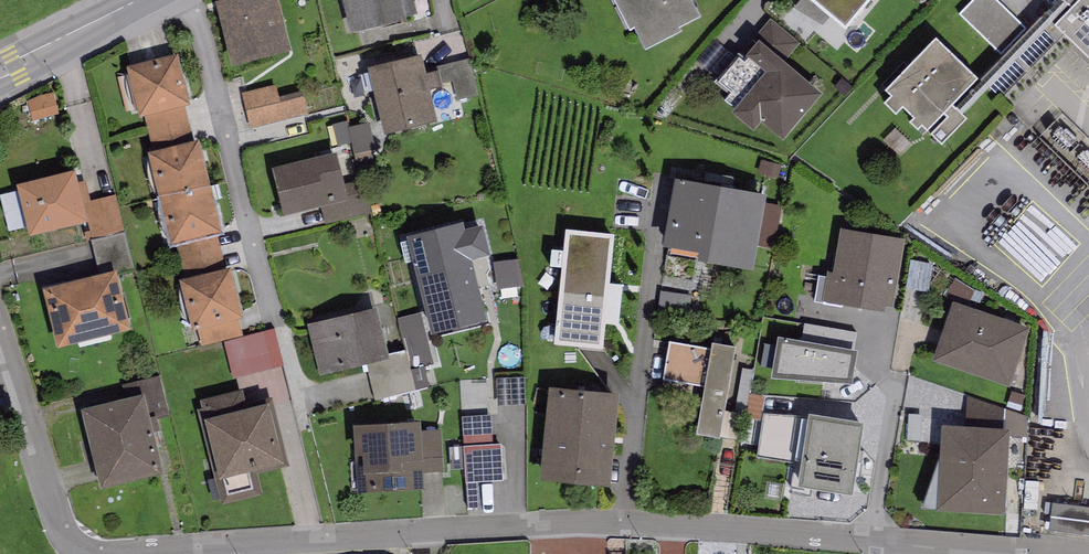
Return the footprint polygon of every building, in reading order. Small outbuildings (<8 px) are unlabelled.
[(215,4),(233,69),(292,53),(278,0),(230,0),(215,4)] [(351,36),(406,22),(405,19),(417,16),(413,0),(342,0),(351,36)] [(629,34),(634,32),(645,54),(681,35),(679,31),(699,21),(689,0),(612,0),(629,34)] [(795,9),(822,28),(829,19),(845,33),(873,0),(804,0),(795,9)] [(995,0),(973,0),(958,16),(999,55),(1025,29),(995,0)] [(1054,30),(1088,63),(1088,0),(1083,0),(1054,30)] [(977,83),(936,42),(885,93),(892,100),(884,107),(895,119),(903,111),(914,122),(910,126),(917,133),(922,129),(926,134),(944,116),(952,108),(977,83)] [(822,96),(758,45),(743,64),(739,61),(720,85),(732,95),(725,104),(736,112),(732,117),(754,134),(761,126),(783,144),(822,96)] [(178,56),(127,69),(139,120),(144,119),(185,109),(191,108),(178,56)] [(422,57),(368,70),(384,137),(438,124),(429,91),(442,88),(439,74),(426,77),(422,57)] [(469,60),(439,67),(443,85),(453,83),(458,102),(478,96),(469,60)] [(276,85),(241,94),(250,129),(308,116),(302,92),(279,98),(276,85)] [(39,97),(26,102),(32,121),(58,114),(53,93),(39,97)] [(966,123),(952,108),(944,116),(948,120),(931,137),(942,148),(966,123)] [(194,144),(185,109),(144,119),(153,154),(194,144)] [(348,128),(347,122),(333,126),(343,167),(356,164),(354,155),(348,128)] [(370,124),(348,128),(354,155),(375,151),(370,124)] [(153,154),(148,156),(171,248),(179,245),(218,236),(221,235),(199,143),(194,144),(153,154)] [(337,155),(272,171),(284,219),(321,210),(349,203),(345,186),(337,155)] [(75,173),(18,189),(31,240),(89,225),(83,205),(78,184),(75,173)] [(363,181),(345,186),(349,203),(321,210),(325,225),(371,214),(363,181)] [(86,182),(78,184),(83,205),(91,202),(86,182)] [(767,198),(675,183),(664,252),(699,258),(698,266),(754,275),(767,198)] [(91,202),(83,205),(89,225),(91,242),(125,234),(116,196),(91,202)] [(1000,251),(1040,291),(1069,263),(1029,223),(1000,251)] [(463,227),(407,241),(431,338),(487,325),(472,264),(490,260),(483,229),(465,234),(463,227)] [(905,241),(840,231),(833,275),(827,274),(822,305),(885,315),(886,310),(893,311),(905,241)] [(615,237),(565,232),(554,349),(603,354),(615,237)] [(125,234),(91,242),(100,277),(117,273),(117,275),(135,271),(125,234)] [(226,273),(218,236),(179,245),(187,282),(226,273)] [(187,282),(180,283),(192,333),(198,333),(239,322),(243,322),(231,272),(226,273),(187,282)] [(100,277),(43,292),(58,351),(132,332),(117,275),(117,273),(100,277)] [(1009,390),(1029,331),(952,305),(932,364),(1009,390)] [(378,310),(308,326),(320,378),(366,367),(390,361),(389,356),(378,310)] [(422,313),(398,319),(403,338),(406,338),(413,370),(434,365),(422,313)] [(243,336),(239,322),(198,333),(202,346),(243,336)] [(275,329),(224,343),(234,381),(285,367),(275,329)] [(858,354),(778,340),(771,381),(852,389),(858,354)] [(711,351),(669,343),(663,382),(705,388),(697,438),(720,442),(735,350),(712,346),(711,351)] [(406,352),(389,356),(390,361),(366,367),(375,401),(416,391),(406,352)] [(126,384),(130,401),(144,398),(149,421),(169,416),(160,376),(126,384)] [(525,379),(497,380),(498,407),(526,406),(525,379)] [(619,398),(550,391),(541,484),(611,491),(619,398)] [(243,392),(200,402),(202,410),(198,411),(221,506),(262,496),(257,475),(289,468),(273,400),(246,406),(243,392)] [(130,401),(81,413),(101,491),(163,475),(149,421),(144,398),(130,401)] [(864,427),(809,419),(764,416),(757,458),(802,463),(798,492),(853,500),(864,427)] [(491,417),(462,418),(463,448),(493,446),(491,417)] [(421,425),(354,429),(357,495),(424,491),(424,474),(421,433),(421,425)] [(942,427),(936,514),(1005,518),(1010,431),(942,427)] [(440,431),(421,433),(424,474),(443,473),(440,431)] [(493,446),(463,448),(466,484),(503,482),(501,446),(493,446)] [(1055,510),(1053,541),(1088,542),(1088,512),(1055,510)]
